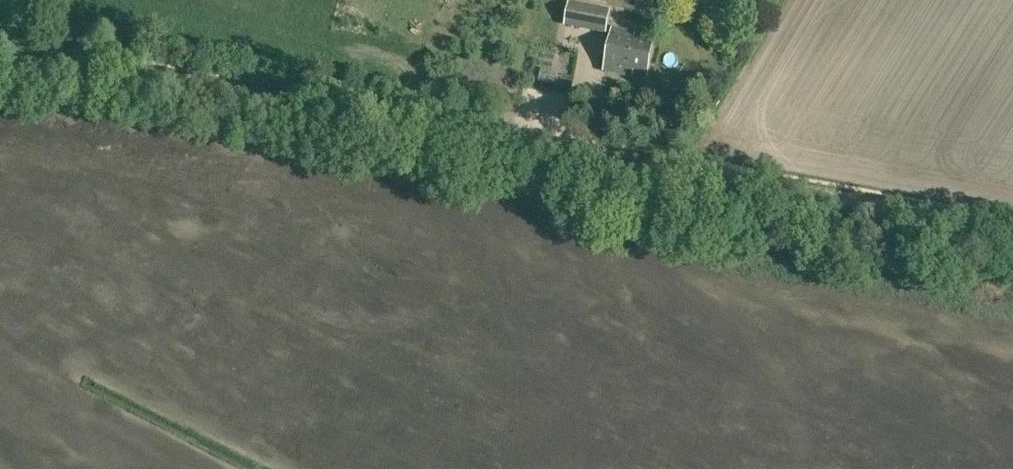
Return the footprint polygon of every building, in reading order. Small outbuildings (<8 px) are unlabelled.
[(606,35),(611,10),(569,2),(565,26),(606,35)] [(645,76),(652,40),(613,33),(607,68),(645,76)]
